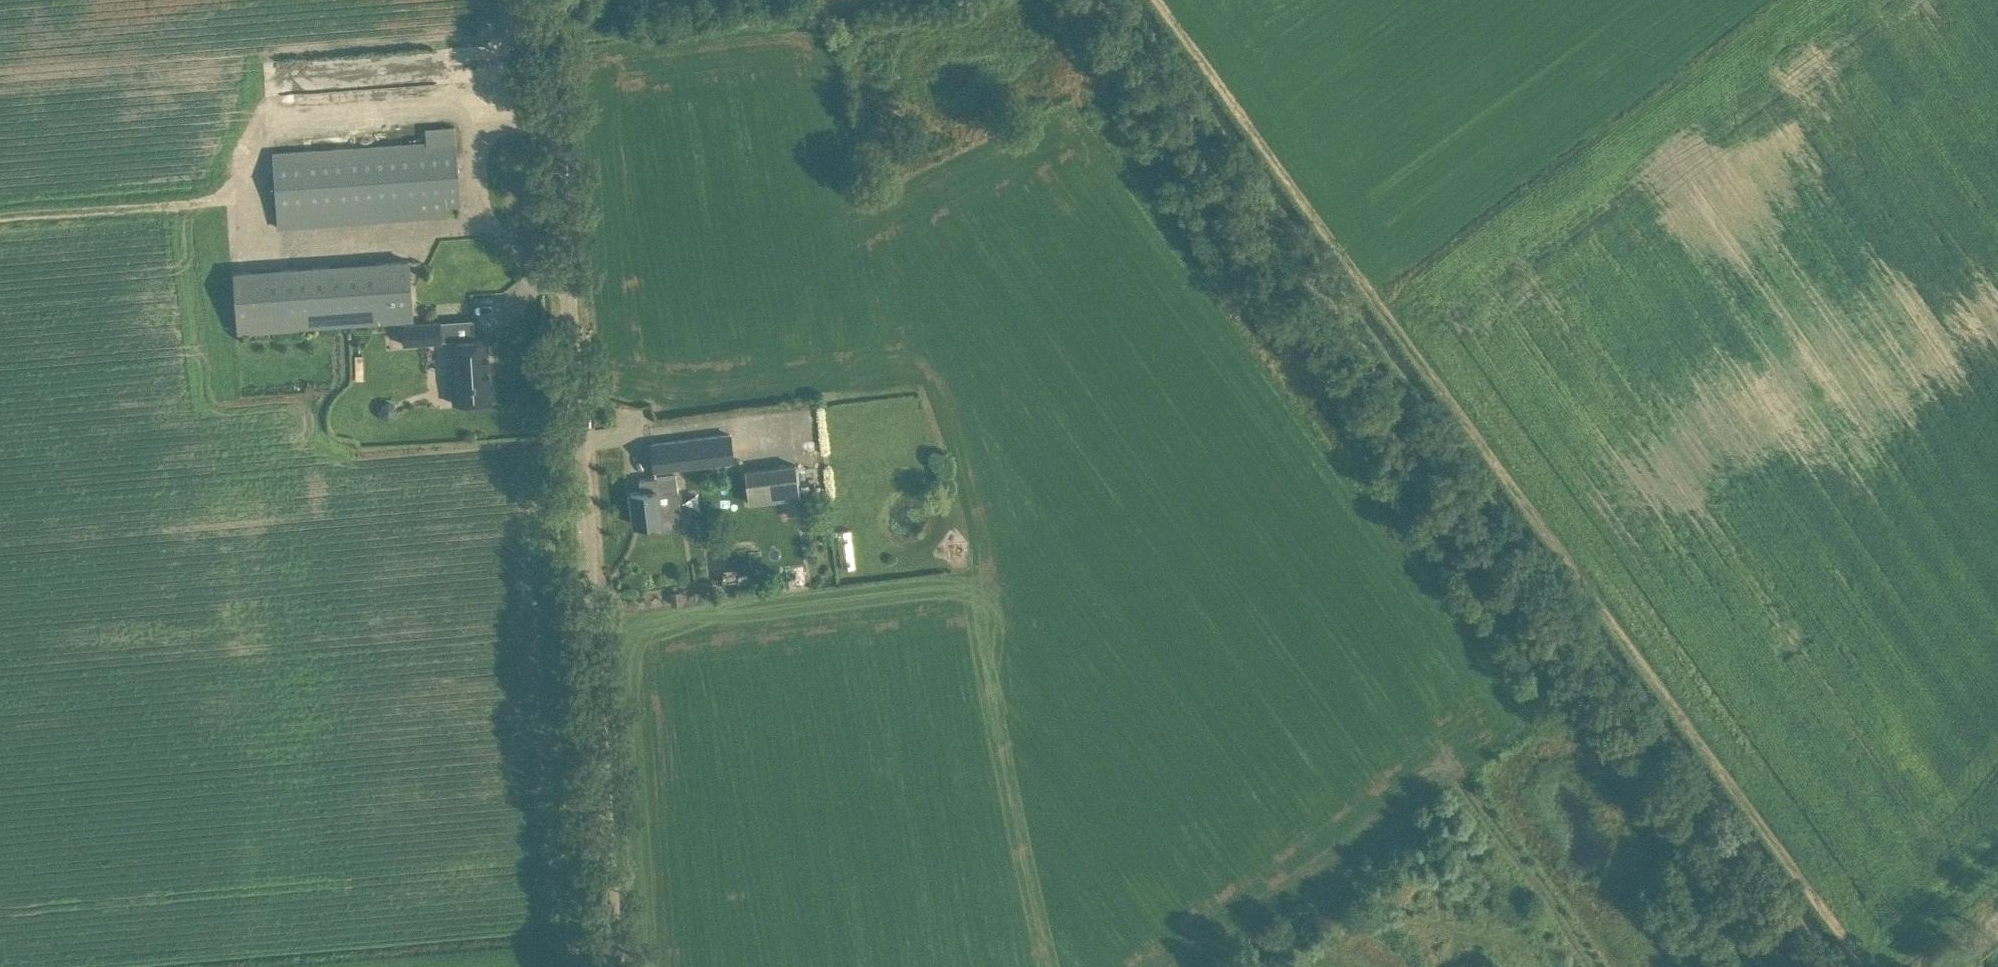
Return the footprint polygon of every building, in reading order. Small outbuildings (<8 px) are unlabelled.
[(278,225),(427,216),(447,215),(447,205),(461,204),(455,126),(426,128),(427,140),(273,151),(278,225)] [(238,331),(393,320),(413,319),(409,259),(234,271),(238,331)] [(443,340),(441,319),(441,318),(403,321),(404,344),(443,340)] [(492,400),(488,336),(454,339),(456,367),(452,367),(454,403),(492,400)] [(733,452),(732,440),(731,434),(652,443),(655,469),(734,460),(733,452)] [(801,498),(796,462),(745,469),(750,504),(801,498)] [(661,528),(681,526),(685,522),(686,516),(684,512),(681,509),(679,499),(682,499),(681,490),(678,490),(676,475),(660,477),(640,479),(641,491),(631,492),(635,523),(661,521),(661,528)]
